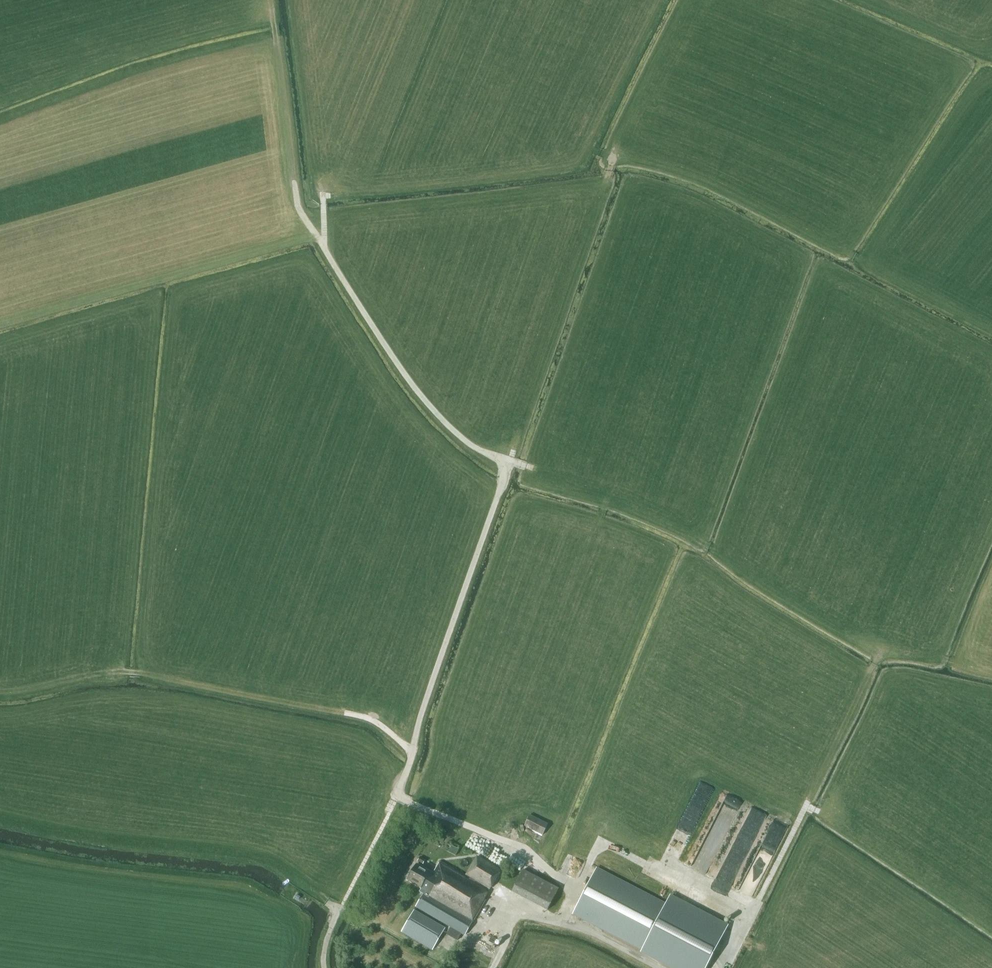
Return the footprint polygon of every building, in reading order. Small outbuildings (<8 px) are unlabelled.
[(702,782),(693,805),(707,811),(716,788),(702,782)] [(727,795),(714,830),(728,836),(742,801),(727,795)] [(549,823),(531,814),(525,826),(543,835),(549,823)] [(489,890),(474,881),(475,879),(490,888),(501,871),(477,857),(467,874),(471,877),(470,879),(440,861),(434,873),(417,864),(407,880),(422,889),(422,888),(425,891),(416,906),(451,926),(447,934),(458,940),(462,932),(465,934),(485,900),(484,899),(489,890)] [(666,904),(597,868),(573,913),(679,967),(706,967),(728,926),(670,896),(666,904)] [(524,869),(515,892),(552,907),(561,884),(524,869)] [(744,880),(741,891),(752,893),(755,882),(744,880)] [(445,929),(414,910),(402,931),(433,949),(445,929)]
